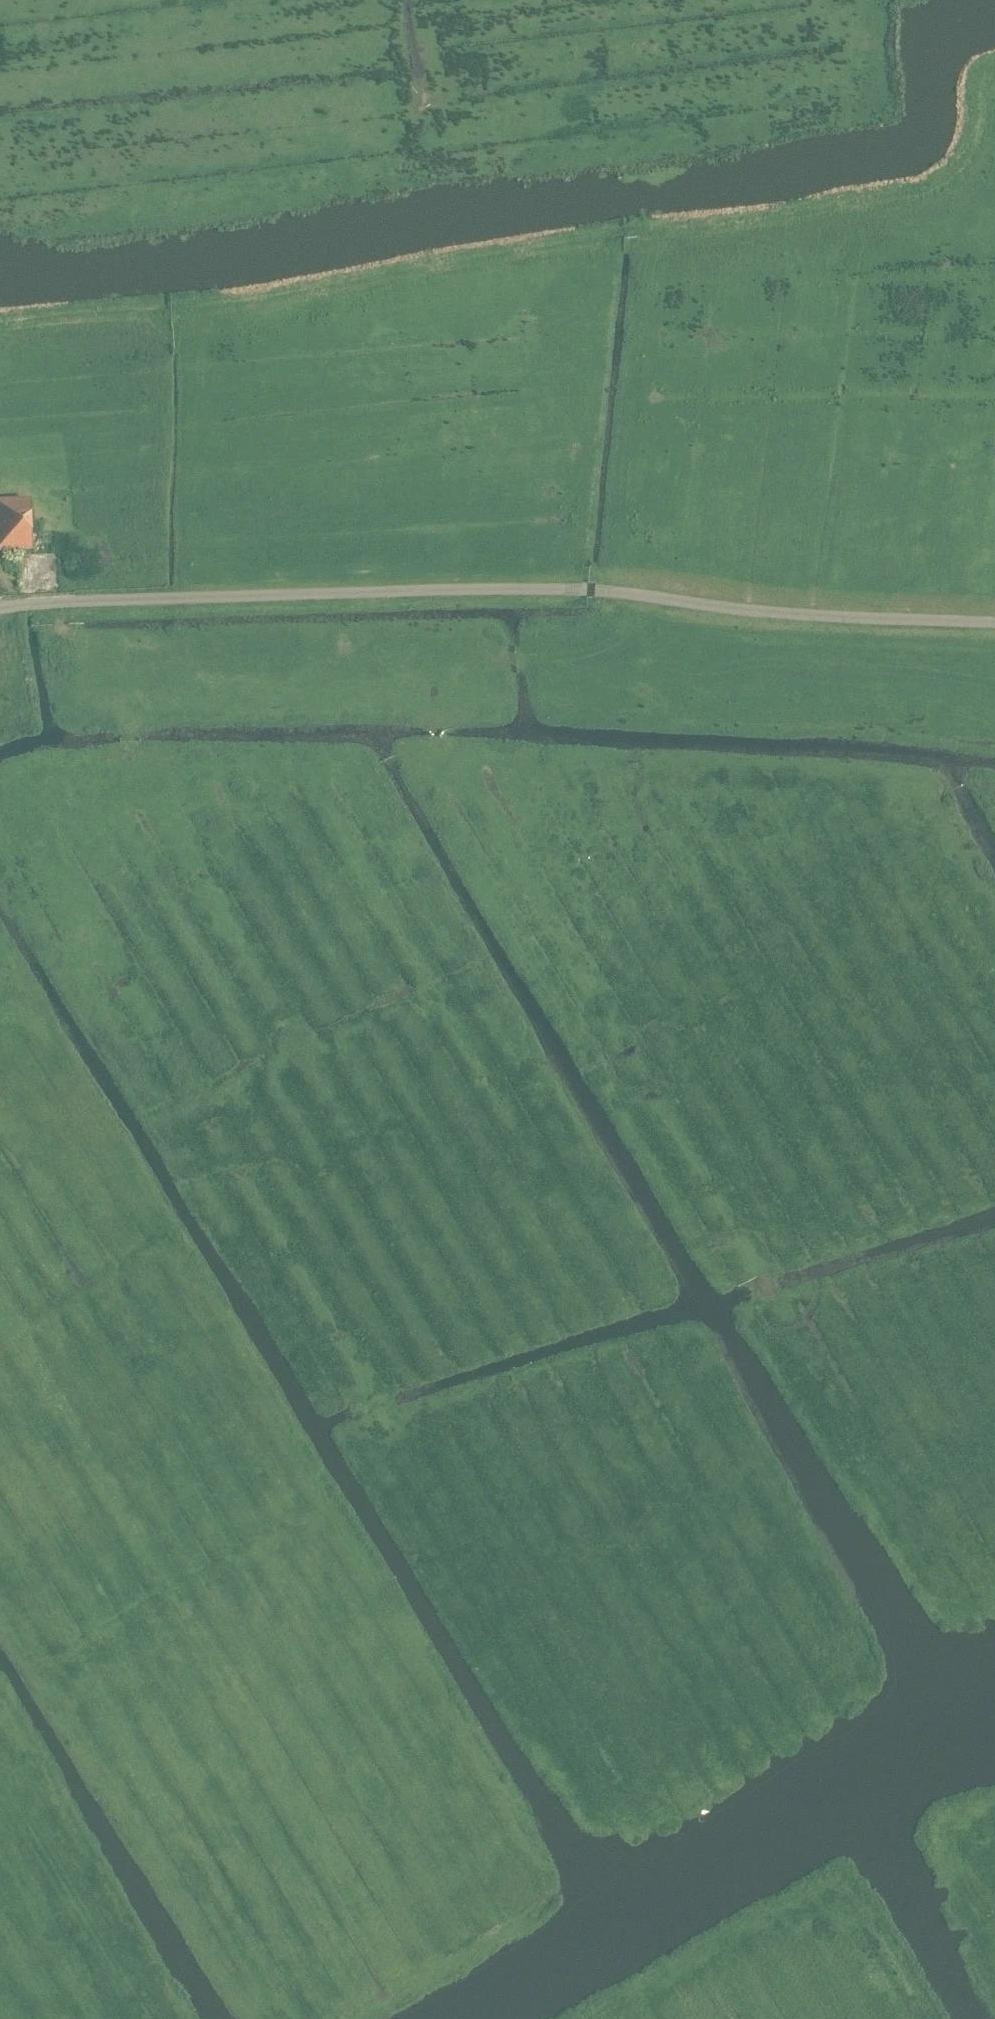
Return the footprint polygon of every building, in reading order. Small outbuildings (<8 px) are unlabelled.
[(0,499),(0,550),(33,548),(30,497),(0,499)]
